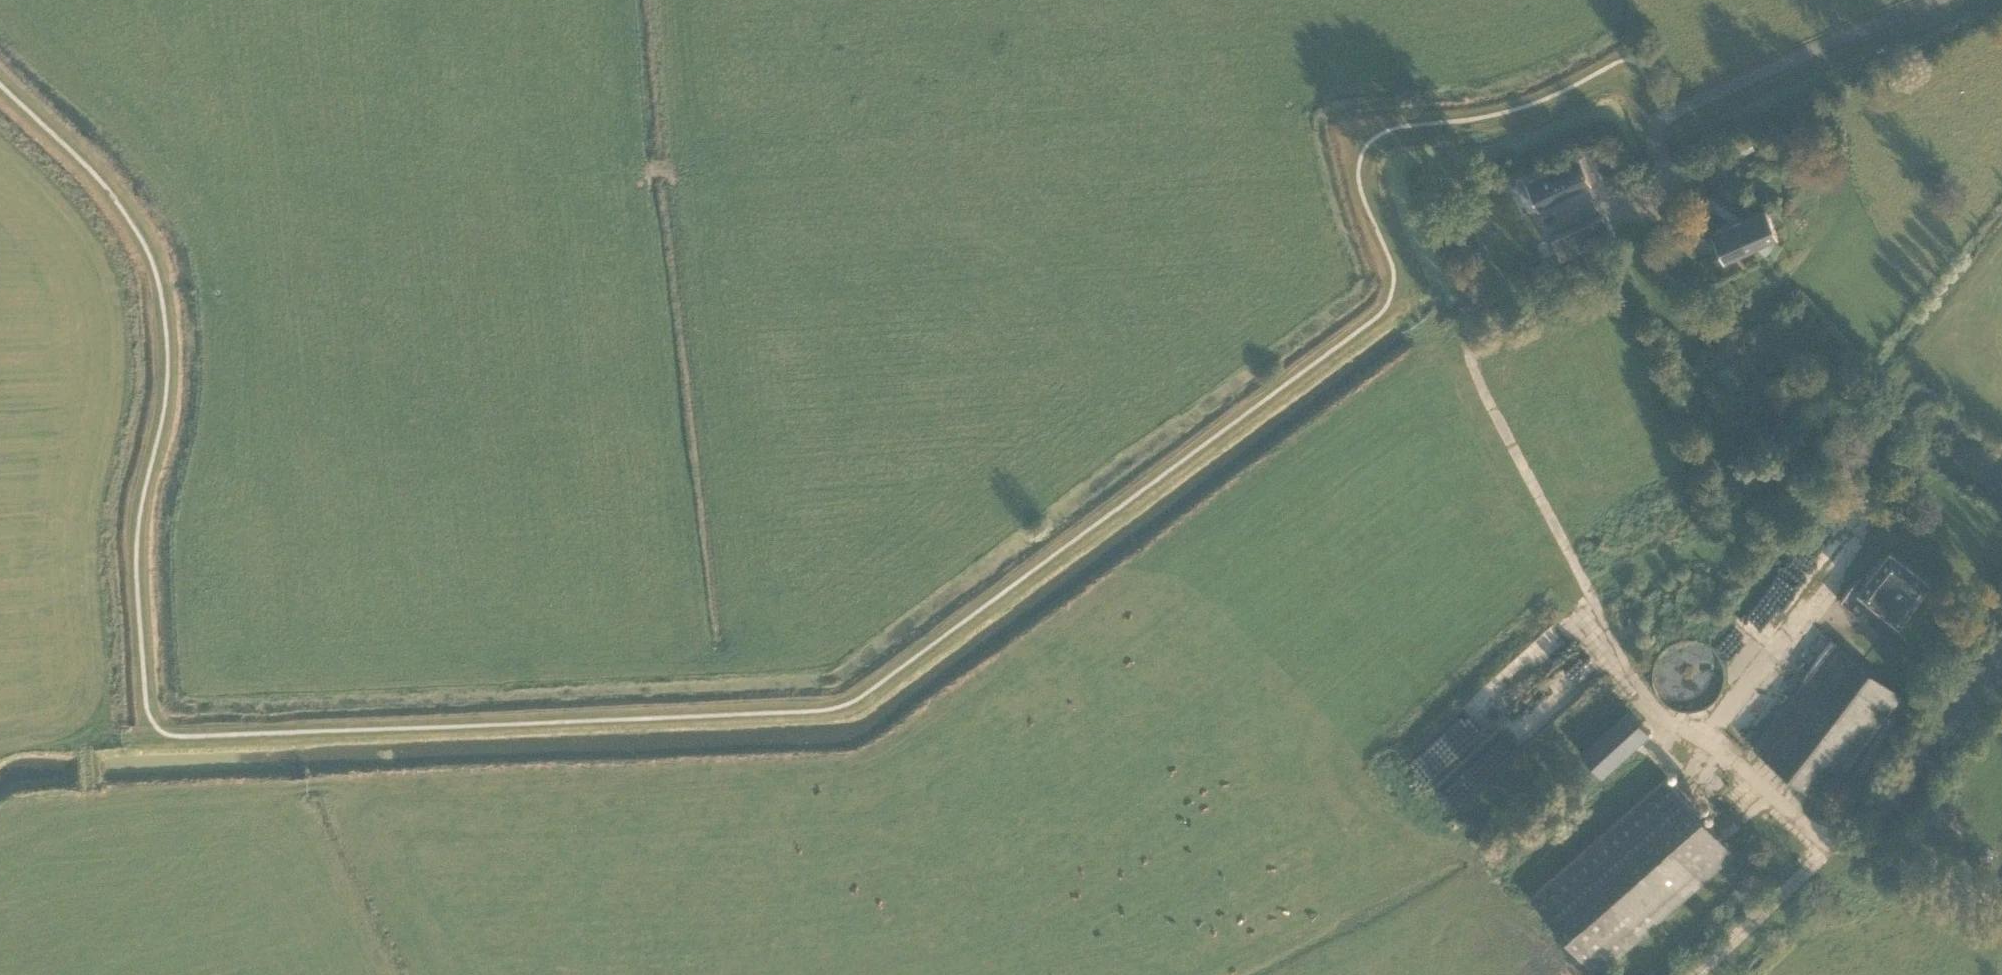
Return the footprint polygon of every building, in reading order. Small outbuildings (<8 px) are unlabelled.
[(1525,179),(1538,208),(1590,183),(1576,155),(1525,179)] [(1567,214),(1570,221),(1605,208),(1602,200),(1567,214)] [(1767,235),(1775,231),(1764,205),(1710,228),(1722,255),(1752,241),(1764,253),(1774,241),(1767,235)] [(1560,255),(1586,243),(1577,225),(1551,237),(1560,255)] [(1929,584),(1889,553),(1865,584),(1881,597),(1866,616),(1883,629),(1891,618),(1898,623),(1912,606),(1919,612),(1930,597),(1923,592),(1929,584)] [(1659,690),(1667,700),(1677,705),(1687,708),(1699,708),(1709,704),(1718,697),(1724,688),(1728,677),(1728,666),(1724,655),(1717,645),(1708,639),(1697,635),(1686,635),(1675,638),(1665,645),(1658,655),(1654,667),(1655,679),(1659,690)] [(1821,797),(1902,691),(1832,638),(1752,744),(1821,797)] [(1650,729),(1627,703),(1576,748),(1599,774),(1650,729)] [(1596,970),(1697,882),(1732,851),(1665,774),(1528,893),(1596,970)]
